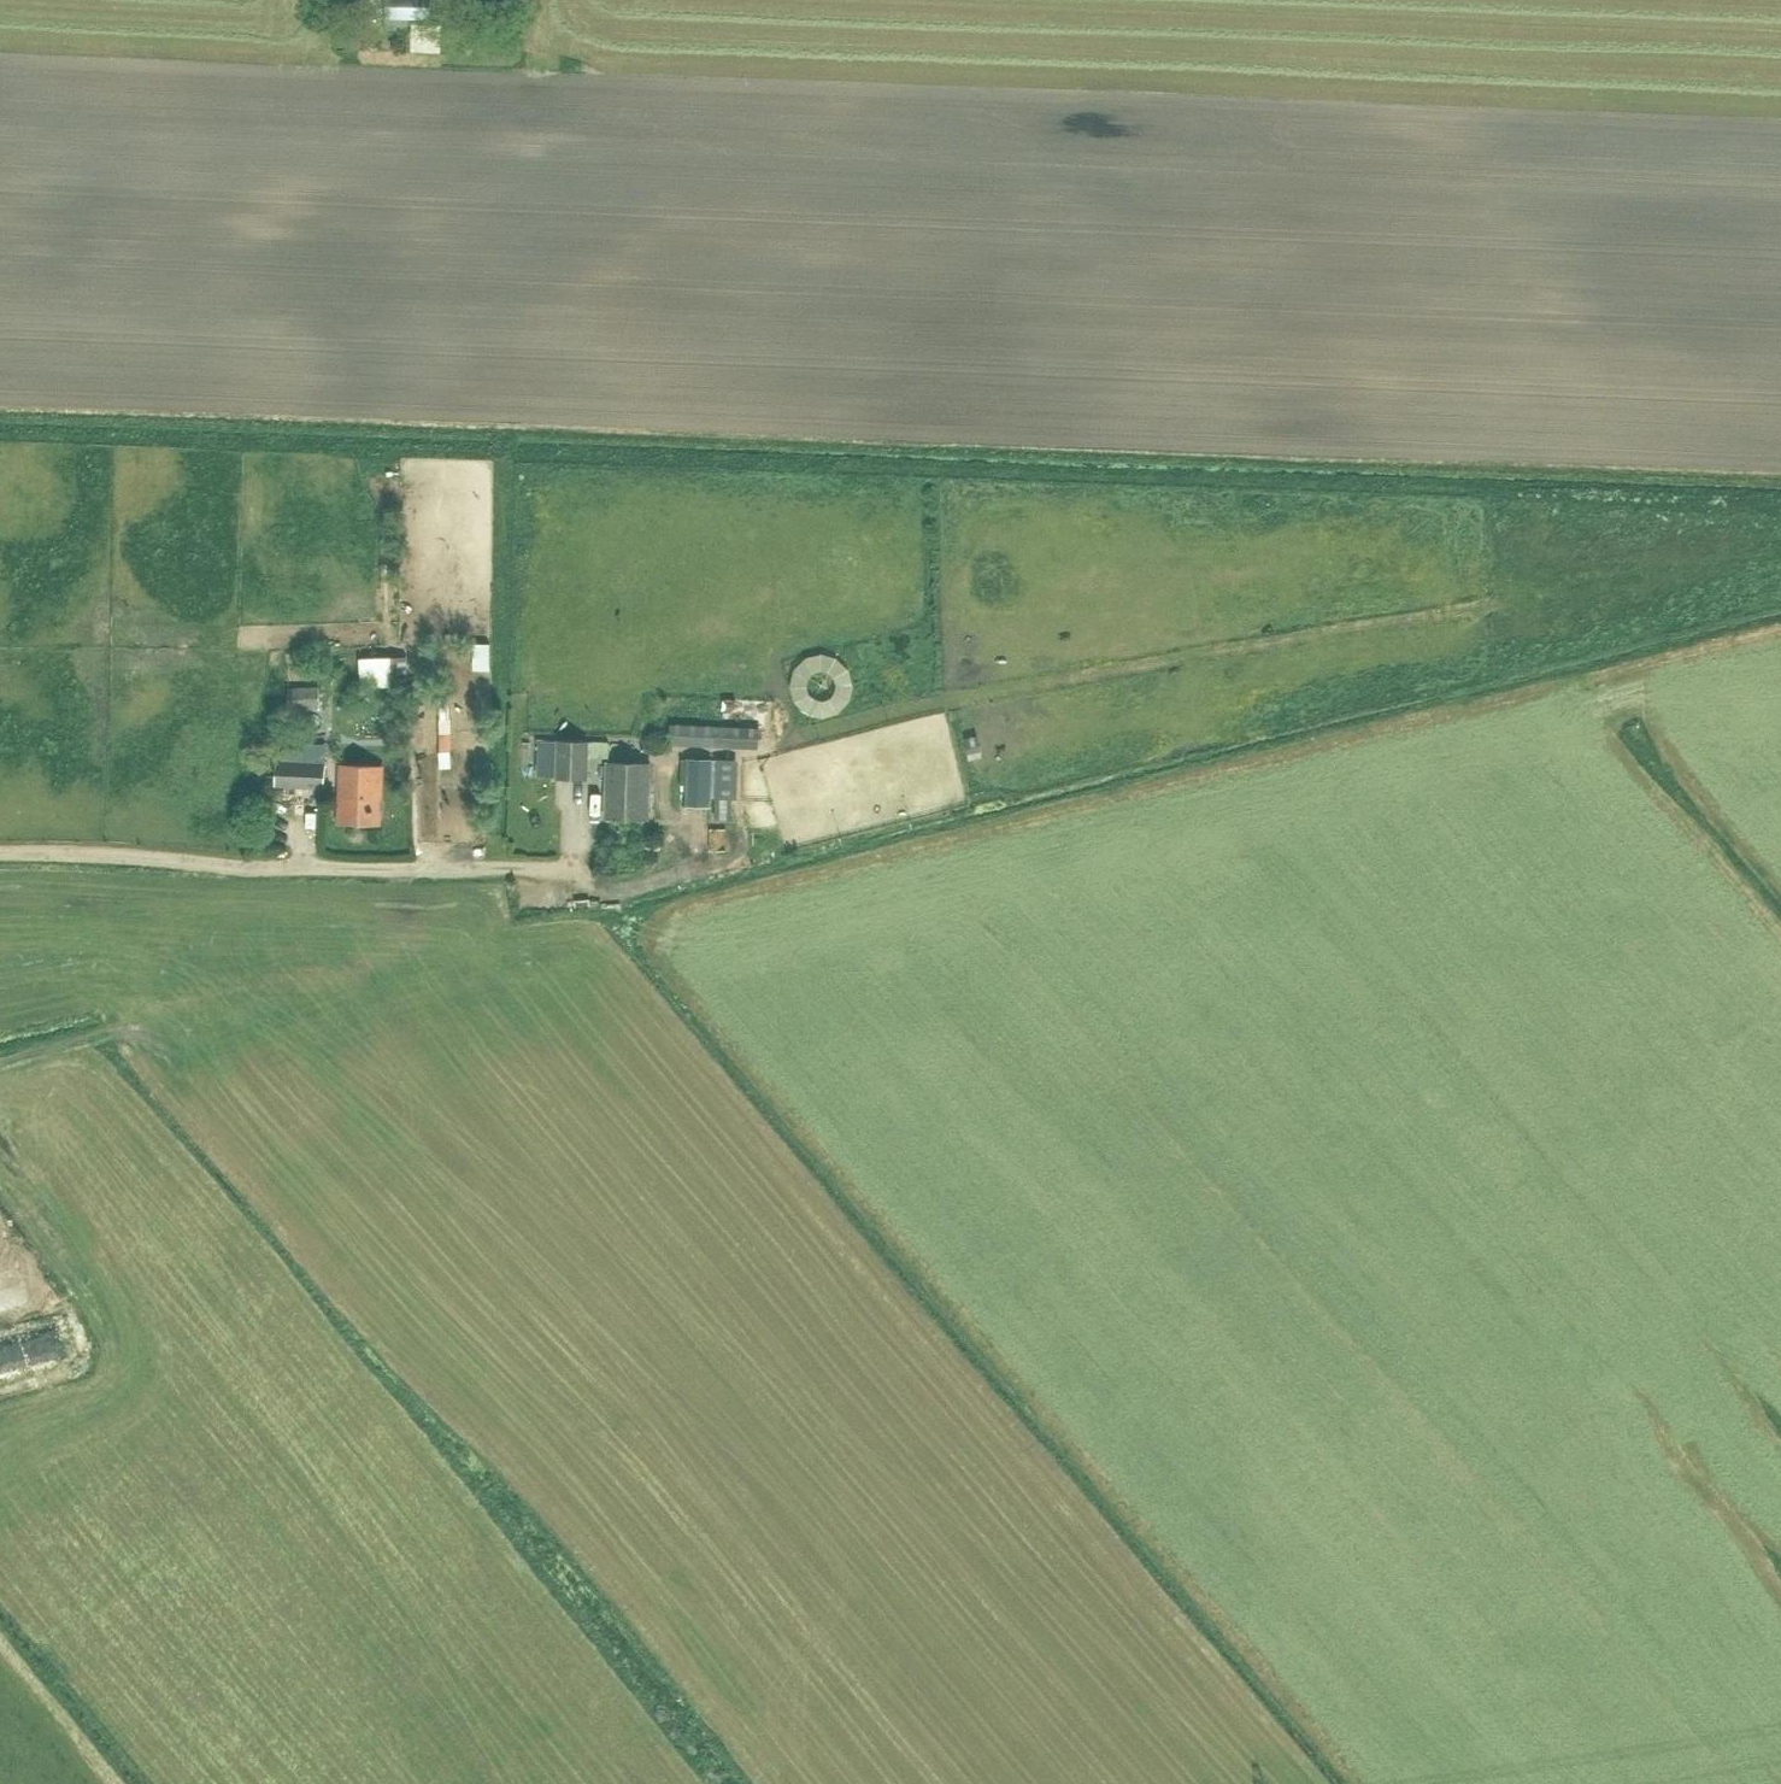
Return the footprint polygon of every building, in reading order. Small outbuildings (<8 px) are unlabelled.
[(339,9),(361,10),(361,17),(384,18),(384,29),(406,30),(407,18),(430,19),(431,0),(339,0),(339,9)] [(391,656),(393,686),(408,685),(406,656),(391,656)] [(376,657),(361,658),(363,687),(377,686),(376,657)] [(288,710),(320,708),(318,686),(287,687),(288,710)] [(759,725),(721,724),(669,723),(669,746),(758,750),(759,725)] [(587,778),(588,742),(557,741),(556,777),(587,778)] [(324,789),(326,762),(276,759),(274,786),(324,789)] [(687,759),(686,806),(710,807),(712,759),(687,759)] [(649,819),(651,764),(606,762),(605,817),(649,819)] [(380,824),(383,766),(339,764),(337,822),(380,824)]
